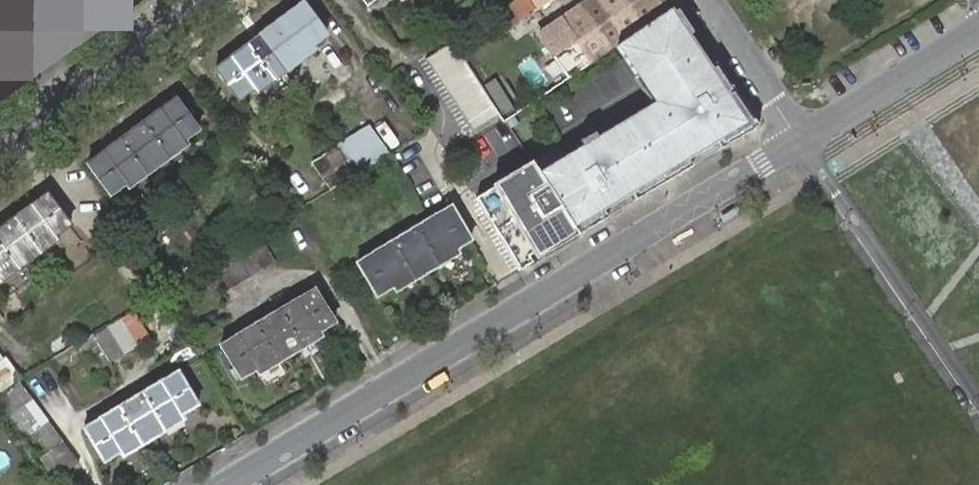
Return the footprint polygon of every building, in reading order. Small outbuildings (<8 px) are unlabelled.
[(94,0),(0,0),(0,66),(94,0)] [(673,0),(591,0),(539,35),(569,79),(594,63),(619,46),(678,6),(673,0)] [(293,60),(312,47),(327,36),(303,4),(215,69),(239,100),(254,89),(273,74),(277,81),(299,66),(293,60)] [(540,176),(550,191),(572,227),(578,234),(758,126),(678,6),(619,46),(659,105),(540,176)] [(455,43),(428,60),(474,131),(501,114),(455,43)] [(316,52),(312,47),(293,60),(299,66),(316,52)] [(273,74),(254,89),(258,95),(277,81),(273,74)] [(163,155),(182,142),(197,130),(174,99),(87,164),(110,196),(125,185),(143,171),(148,177),(168,161),(163,155)] [(312,166),(327,190),(384,156),(380,150),(366,128),(312,166)] [(187,148),(182,142),(163,155),(168,161),(187,148)] [(541,170),(563,156),(557,147),(535,160),(541,170)] [(572,227),(540,176),(533,164),(477,199),(516,262),(572,227)] [(143,171),(125,185),(129,191),(148,177),(143,171)] [(54,236),(69,225),(47,194),(0,228),(0,275),(14,265),(19,272),(41,256),(36,249),(54,236)] [(436,261),(456,248),(472,239),(452,206),(358,263),(378,296),(395,285),(414,274),(418,281),(440,267),(436,261)] [(258,233),(203,266),(219,293),(273,260),(258,233)] [(59,242),(54,236),(36,249),(41,256),(59,242)] [(460,255),(456,248),(436,261),(440,267),(460,255)] [(77,264),(70,253),(53,264),(60,274),(77,264)] [(0,275),(0,286),(19,272),(14,265),(0,275)] [(414,274),(395,285),(399,292),(418,281),(414,274)] [(299,343),(318,332),(334,322),(313,289),(221,345),(241,378),(257,368),(275,356),(280,363),(303,350),(299,343)] [(121,318),(94,334),(109,361),(137,344),(121,318)] [(322,337),(318,332),(299,343),(303,350),(322,337)] [(109,361),(94,334),(81,341),(96,368),(109,361)] [(275,356),(257,368),(262,375),(280,363),(275,356)] [(4,389),(17,380),(21,378),(6,358),(2,360),(0,357),(0,392),(4,389)] [(162,424),(181,413),(197,403),(176,371),(84,426),(104,460),(120,450),(140,438),(144,444),(166,431),(162,424)] [(53,480),(79,461),(17,380),(4,389),(0,392),(0,407),(53,480)] [(185,420),(181,413),(162,424),(166,431),(185,420)] [(140,438),(120,450),(123,456),(144,444),(140,438)]
